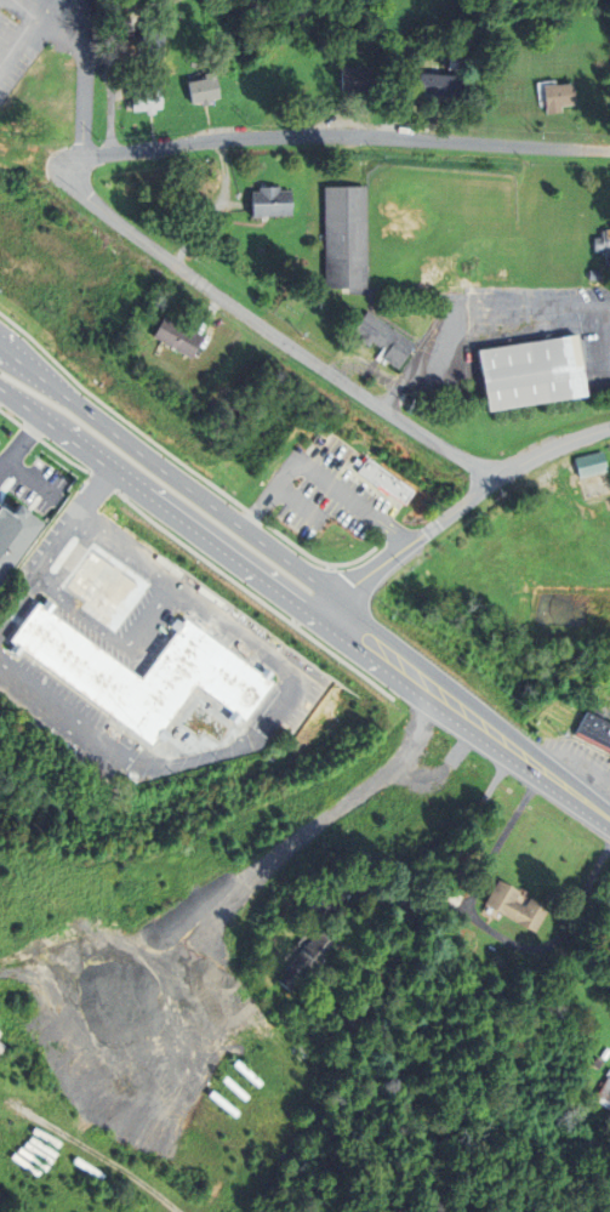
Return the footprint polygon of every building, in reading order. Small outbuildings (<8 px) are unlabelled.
[(342,69),(342,93),(371,93),(371,69),(342,69)] [(298,70),(268,70),(268,93),(298,93),(298,70)] [(421,73),(419,97),(462,100),(464,76),(421,73)] [(220,98),(215,75),(186,81),(192,105),(220,98)] [(537,83),(537,107),(575,107),(575,83),(537,83)] [(132,88),(132,111),(161,111),(161,88),(132,88)] [(325,288),(324,187),(369,186),(369,286),(325,288)] [(252,216),(251,190),(292,189),(293,215),(252,216)] [(604,228),(609,228),(609,265),(605,266),(605,252),(593,252),(593,237),(600,237),(600,231),(604,231),(604,228)] [(366,312),(353,332),(384,353),(382,358),(398,369),(414,343),(366,312)] [(152,337),(163,318),(201,340),(190,359),(152,337)] [(489,411),(479,351),(576,334),(587,394),(489,411)] [(572,459),(577,478),(606,471),(602,451),(572,459)] [(355,472),(365,457),(415,491),(404,506),(355,472)] [(6,579),(0,587),(0,504),(2,506),(8,496),(46,523),(6,579)] [(55,559),(70,537),(92,553),(95,550),(147,586),(114,632),(78,608),(82,601),(62,585),(72,571),(55,559)] [(11,638),(39,601),(42,604),(47,597),(56,604),(51,610),(144,678),(179,630),(172,625),(177,616),(184,621),(188,618),(262,672),(267,666),(275,671),(269,678),(274,682),(246,719),(196,683),(153,744),(22,648),(18,655),(10,649),(16,642),(11,638)] [(586,710),(574,735),(609,753),(609,722),(586,710)] [(523,890),(517,900),(526,906),(532,897),(551,906),(536,932),(503,912),(486,903),(501,878),(523,890)] [(456,910),(444,903),(451,889),(463,897),(456,910)] [(318,929),(333,941),(329,949),(318,963),(314,962),(301,979),(292,990),(278,979),(300,950),(302,951),(318,929)] [(8,1049),(0,1042),(0,1059),(8,1049)] [(599,1069),(592,1064),(598,1057),(604,1060),(599,1069)] [(606,1075),(609,1069),(609,1110),(594,1100),(598,1096),(597,1094),(609,1076),(606,1075)]
